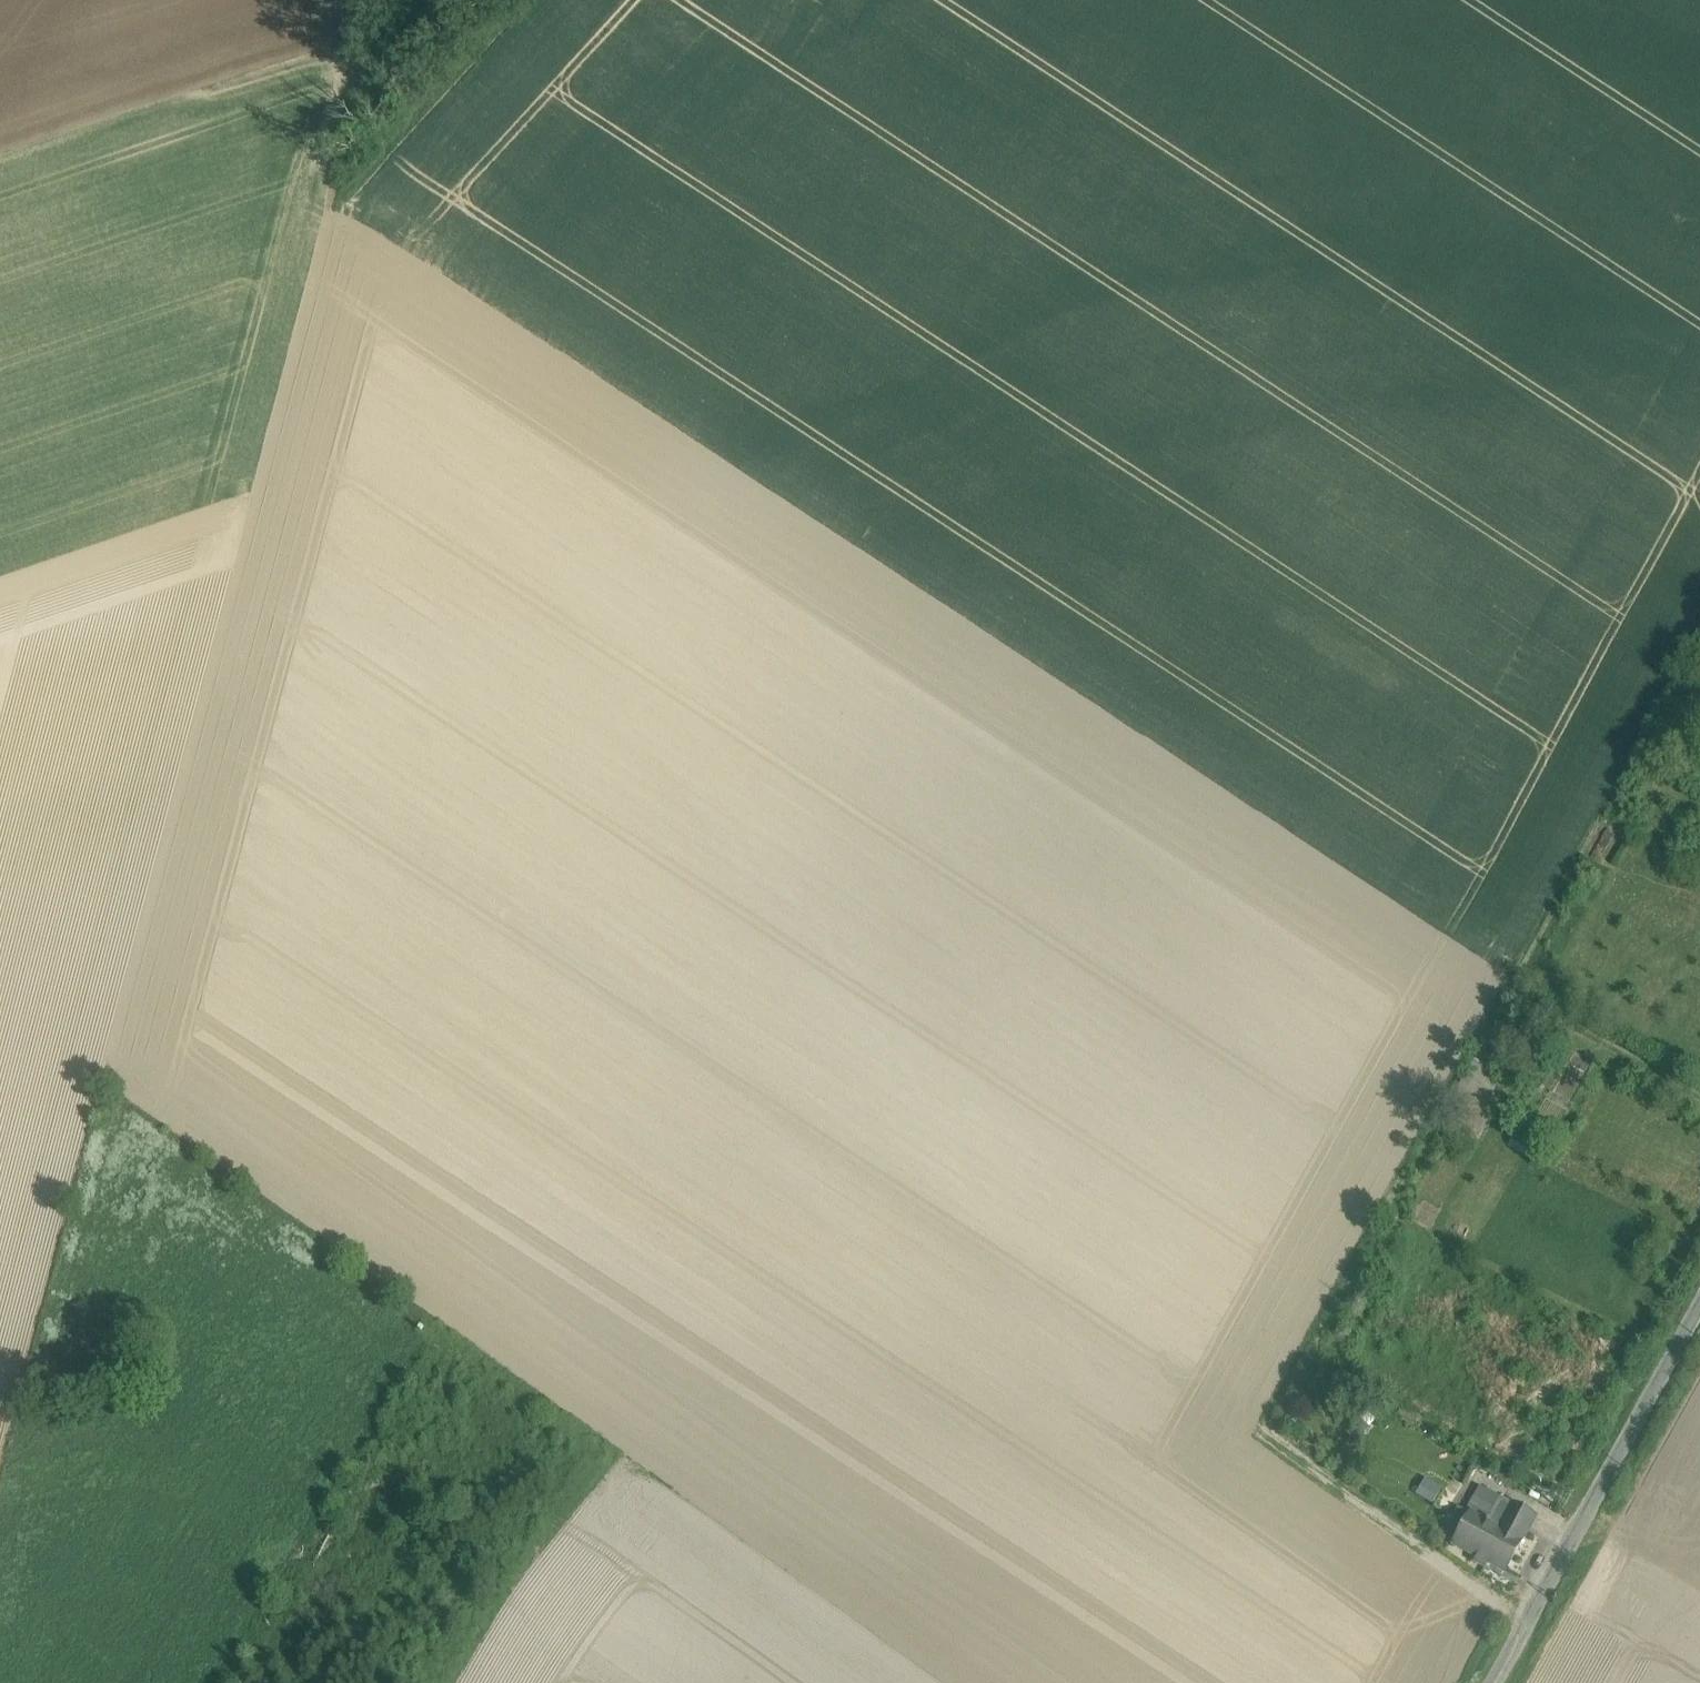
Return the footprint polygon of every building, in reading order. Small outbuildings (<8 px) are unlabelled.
[(1415,1493),(1434,1503),(1443,1485),(1424,1476),(1415,1493)] [(1501,1497),(1489,1519),(1487,1518),(1485,1521),(1470,1512),(1453,1543),(1477,1556),(1475,1561),(1485,1567),(1488,1562),(1505,1571),(1535,1516),(1501,1497)]
